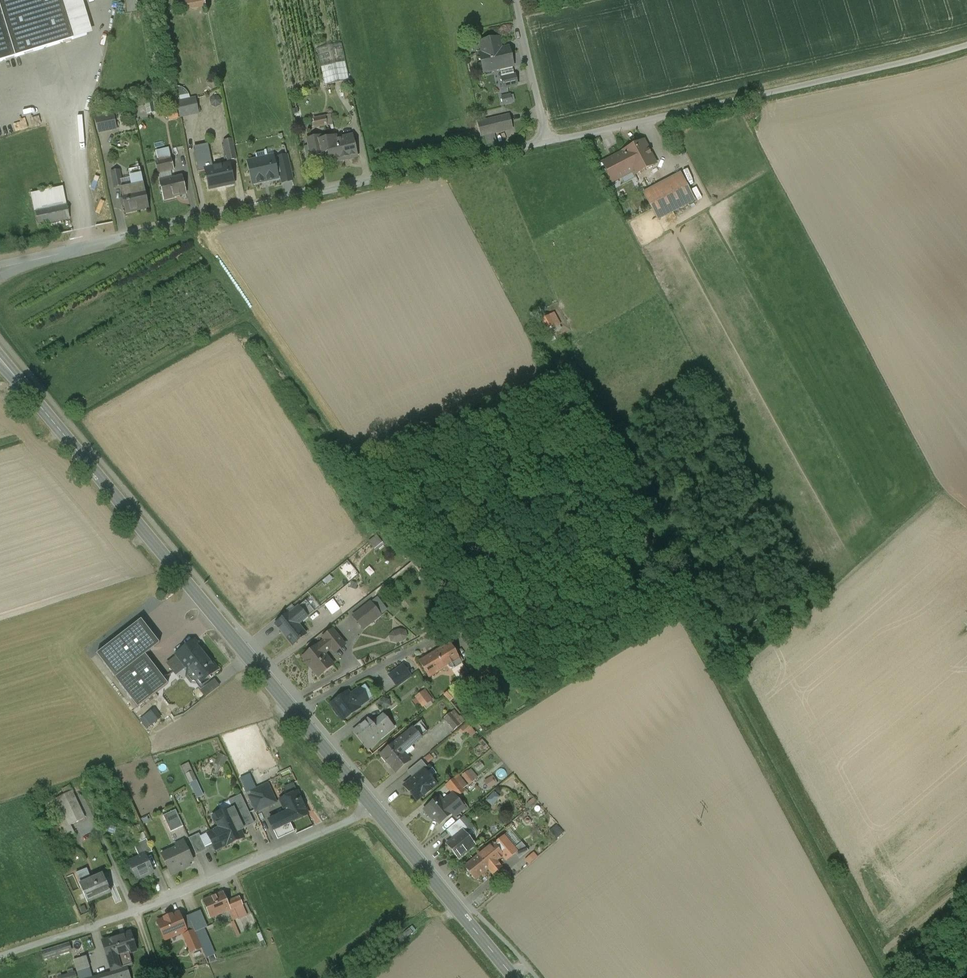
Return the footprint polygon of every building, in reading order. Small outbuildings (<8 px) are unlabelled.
[(73,40),(61,0),(0,0),(0,62),(73,40)] [(186,11),(206,8),(204,0),(184,0),(186,11)] [(498,38),(479,42),(482,54),(479,54),(483,72),(499,69),(512,66),(508,48),(500,49),(498,38)] [(342,44),(317,50),(324,86),(350,81),(342,44)] [(512,66),(499,69),(501,80),(497,81),(499,89),(503,88),(517,85),(512,66)] [(510,96),(501,98),(503,105),(511,103),(510,96)] [(195,99),(177,103),(180,117),(198,113),(195,99)] [(100,131),(120,129),(118,113),(99,115),(100,131)] [(324,117),(314,120),(316,127),(326,125),(324,117)] [(494,119),(478,123),(481,136),(498,132),(494,119)] [(319,137),(308,140),(312,157),(324,154),(323,153),(320,140),(319,137)] [(329,142),(326,143),(328,152),(330,163),(357,157),(352,137),(329,142)] [(328,139),(320,140),(323,153),(328,152),(326,143),(329,142),(328,139)] [(232,140),(224,141),(228,161),(236,159),(232,140)] [(644,140),(622,152),(632,171),(634,175),(656,164),(644,140)] [(266,158),(273,156),(274,156),(273,149),(265,151),(266,158)] [(206,151),(195,153),(199,172),(206,171),(205,170),(210,169),(209,164),(211,163),(210,160),(208,160),(206,151)] [(257,160),(248,162),(253,184),(278,179),(277,174),(274,159),(273,156),(266,158),(264,153),(255,155),(257,160)] [(622,153),(602,164),(612,182),(632,171),(622,153)] [(274,159),(277,174),(281,173),(283,184),(292,182),(290,171),(291,171),(287,156),(274,159)] [(169,158),(153,161),(156,173),(172,169),(169,158)] [(210,169),(205,170),(206,171),(210,190),(233,185),(229,165),(210,169)] [(132,186),(121,189),(122,195),(126,214),(149,209),(140,168),(128,171),(132,186)] [(119,171),(111,172),(114,188),(122,186),(119,171)] [(680,174),(644,193),(658,220),(694,201),(680,174)] [(180,176),(158,181),(162,200),(172,198),(172,197),(184,194),(180,176)] [(37,211),(65,206),(61,190),(29,196),(33,214),(37,213),(37,211)] [(65,206),(37,211),(37,213),(39,225),(70,220),(67,206),(65,206)] [(553,313),(547,316),(552,327),(559,324),(553,313)] [(371,539),(377,548),(385,542),(380,534),(371,539)] [(321,604),(314,595),(307,601),(310,604),(315,610),(321,604)] [(327,605),(335,614),(343,608),(335,598),(327,605)] [(295,617),(291,612),(275,625),(292,645),(305,634),(297,624),(315,610),(310,604),(295,617)] [(370,604),(353,617),(363,629),(379,616),(370,604)] [(160,644),(141,620),(97,654),(119,683),(149,660),(145,655),(160,644)] [(410,641),(410,629),(392,630),(393,642),(410,641)] [(331,630),(322,638),(324,641),(330,648),(333,651),(342,643),(331,630)] [(217,670),(195,640),(176,654),(190,672),(188,674),(187,677),(192,682),(195,683),(197,681),(199,684),(217,670)] [(317,646),(302,657),(305,661),(305,663),(308,667),(310,667),(318,677),(333,665),(323,653),(330,648),(324,641),(317,646)] [(450,643),(419,661),(429,678),(443,669),(445,672),(461,662),(450,643)] [(149,660),(119,683),(138,708),(168,684),(149,660)] [(403,665),(389,675),(397,686),(411,677),(403,665)] [(359,689),(350,695),(348,692),(331,704),(343,720),(359,708),(359,707),(367,700),(359,689)] [(427,689),(417,697),(426,708),(436,699),(427,689)] [(449,690),(449,699),(459,699),(459,689),(449,690)] [(155,710),(146,716),(153,725),(162,718),(155,710)] [(455,720),(450,714),(444,719),(454,731),(462,724),(457,718),(455,720)] [(372,725),(368,720),(352,732),(363,745),(378,732),(378,731),(388,722),(383,717),(372,725)] [(421,721),(380,755),(386,763),(387,762),(395,772),(409,761),(401,750),(409,743),(411,746),(427,733),(419,724),(421,722),(421,721)] [(469,738),(477,734),(473,722),(464,726),(469,738)] [(421,760),(407,772),(413,779),(423,770),(427,767),(421,760)] [(199,797),(206,794),(191,762),(184,765),(199,797)] [(472,784),(481,777),(472,767),(464,775),(472,784)] [(413,779),(404,786),(416,801),(423,795),(423,796),(430,790),(429,790),(435,785),(423,770),(413,779)] [(492,789),(501,782),(495,774),(486,781),(492,789)] [(458,775),(445,786),(456,799),(465,791),(463,789),(467,786),(458,775)] [(290,795),(300,790),(297,782),(287,786),(290,795)] [(269,788),(248,798),(254,812),(275,803),(269,788)] [(496,790),(488,799),(494,805),(503,796),(496,790)] [(71,792),(47,803),(64,841),(74,837),(69,825),(83,819),(71,792)] [(297,792),(280,800),(285,813),(290,823),(307,815),(304,807),(304,805),(302,801),(301,800),(297,792)] [(232,809),(223,814),(222,811),(213,816),(214,818),(212,819),(217,829),(207,834),(215,850),(226,845),(227,845),(243,838),(240,831),(243,829),(238,819),(249,814),(240,795),(229,801),(232,809)] [(439,797),(423,810),(429,817),(431,815),(439,824),(451,814),(453,817),(461,810),(452,798),(444,804),(439,797)] [(175,810),(163,816),(170,832),(183,826),(175,810)] [(285,813),(268,821),(273,831),(290,823),(285,813)] [(459,819),(445,831),(453,840),(463,831),(463,832),(467,829),(459,819)] [(556,825),(549,831),(557,839),(564,833),(556,825)] [(453,840),(446,845),(457,858),(474,844),(463,832),(463,831),(453,840)] [(510,831),(504,836),(514,849),(521,843),(510,831)] [(199,834),(188,839),(196,855),(206,850),(199,834)] [(495,846),(494,846),(503,857),(506,861),(515,854),(517,852),(514,849),(504,836),(494,844),(495,846)] [(146,839),(133,845),(139,858),(144,855),(145,855),(152,852),(146,839)] [(183,841),(176,845),(177,847),(162,855),(171,874),(185,868),(184,865),(192,861),(183,841)] [(521,843),(514,849),(517,852),(515,854),(520,859),(529,851),(522,842),(521,843)] [(503,857),(494,846),(495,846),(494,844),(493,844),(487,849),(497,861),(503,857)] [(485,847),(477,854),(478,856),(465,867),(475,880),(488,869),(497,862),(497,861),(487,849),(485,847)] [(139,858),(129,863),(131,868),(128,870),(135,879),(136,878),(137,880),(152,872),(145,855),(144,855),(139,858)] [(501,867),(497,862),(488,869),(493,874),(501,867)] [(102,874),(88,881),(83,869),(75,873),(80,884),(78,885),(86,903),(110,892),(102,874)] [(222,892),(202,900),(210,919),(234,909),(242,905),(239,898),(227,903),(222,892)] [(242,905),(234,909),(238,919),(246,916),(242,905)] [(178,913),(171,916),(164,919),(158,922),(165,940),(185,931),(178,913)] [(193,931),(183,936),(191,952),(200,948),(193,931)] [(130,933),(102,941),(108,963),(123,959),(122,955),(135,952),(130,933)] [(44,951),(47,959),(69,952),(67,944),(44,951)] [(111,971),(113,977),(127,977),(129,977),(126,966),(111,971)]
